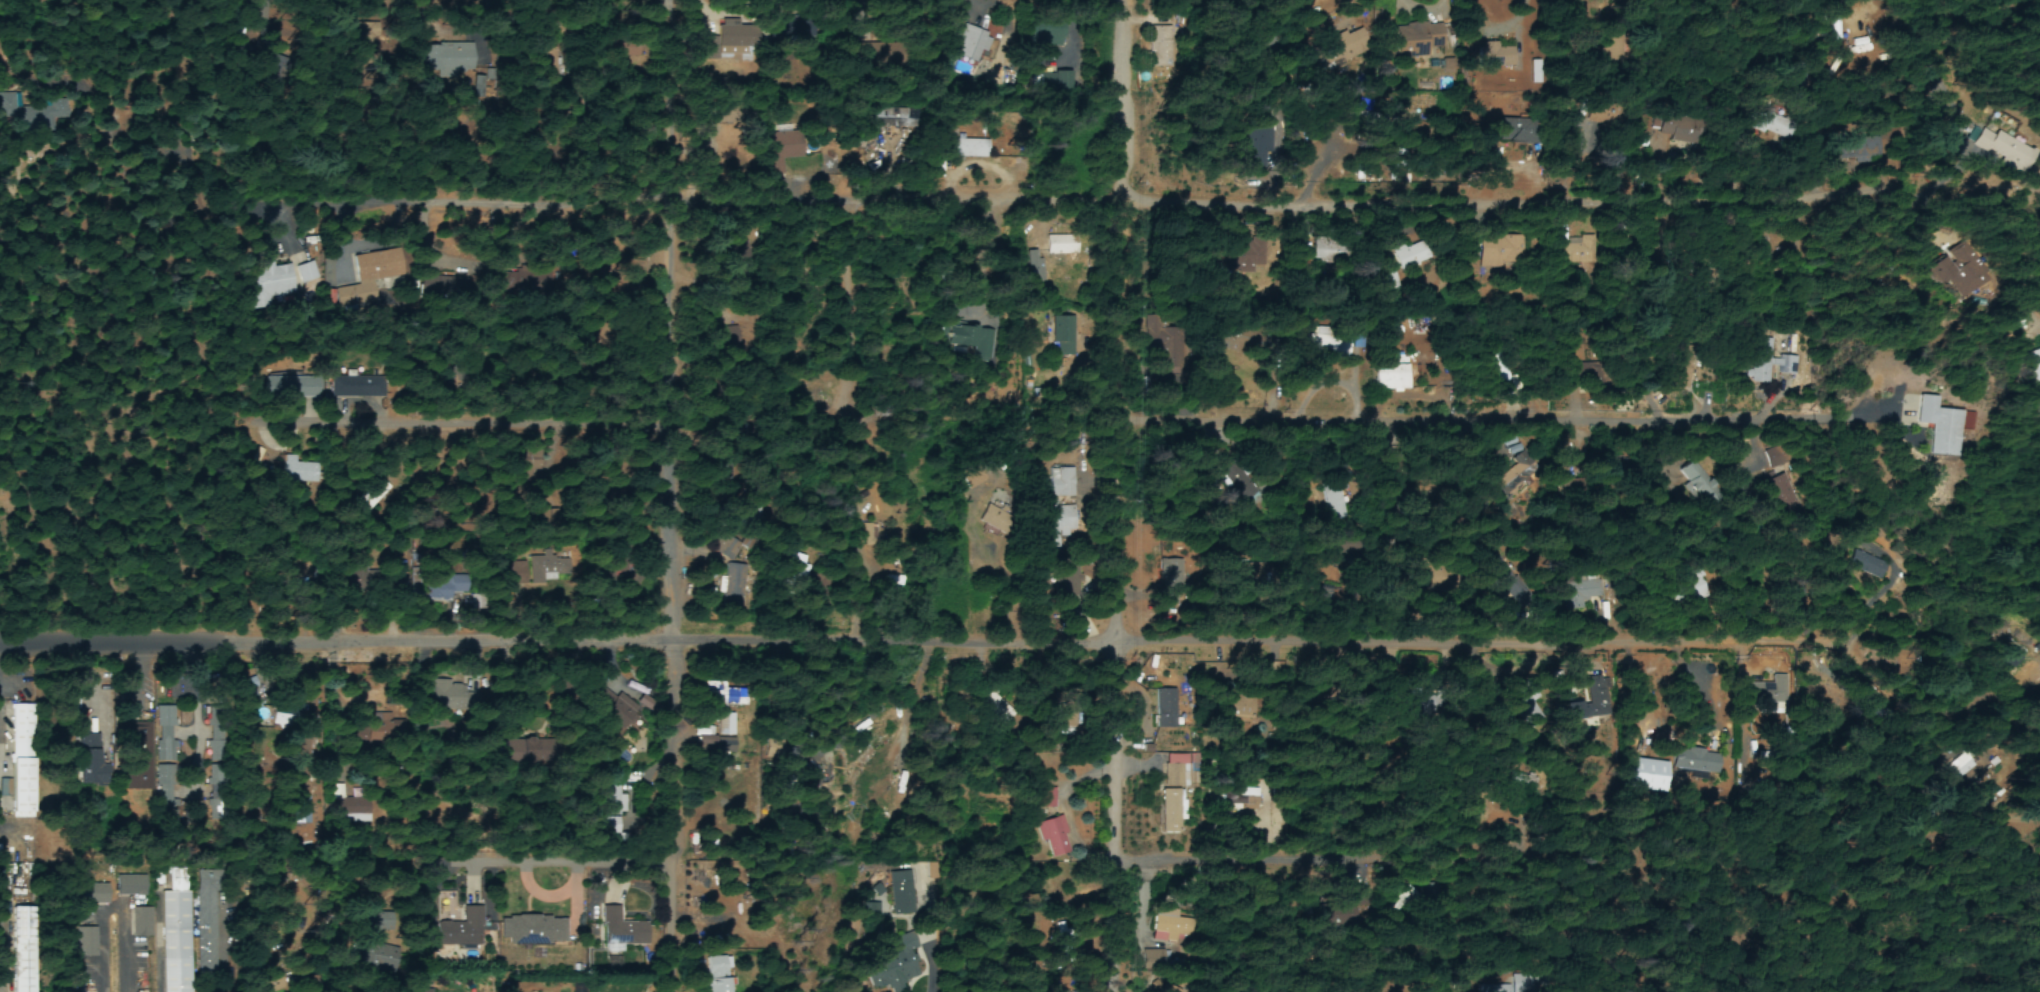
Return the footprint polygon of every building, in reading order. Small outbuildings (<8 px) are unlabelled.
[(793,38),(794,20),(773,19),(772,37),(793,38)] [(737,21),(721,21),(722,49),(727,49),(727,46),(745,45),(745,28),(738,28),(737,21)] [(1064,22),(1041,21),(1040,47),(1063,48),(1064,22)] [(1400,27),(1403,59),(1429,57),(1428,49),(1445,48),(1443,24),(1400,27)] [(976,61),(979,51),(984,53),(990,34),(957,25),(949,54),(976,61)] [(1172,67),(1171,28),(1149,29),(1151,68),(1172,67)] [(1326,63),(1349,62),(1349,53),(1359,53),(1359,45),(1365,44),(1365,34),(1325,35),(1326,63)] [(11,116),(17,136),(50,127),(44,107),(11,116)] [(871,128),(910,128),(909,109),(871,110),(871,128)] [(1792,122),(1758,109),(1751,127),(1785,140),(1792,122)] [(1499,118),(1498,143),(1533,144),(1534,119),(1499,118)] [(1997,132),(1995,136),(1982,130),(1974,147),(1987,153),(1988,152),(2003,159),(2001,164),(2021,174),(2033,150),(1997,132)] [(767,133),(769,175),(783,174),(783,160),(800,159),(800,132),(767,133)] [(988,141),(949,140),(949,158),(987,159),(988,141)] [(1047,256),(1078,255),(1077,237),(1046,237),(1047,256)] [(1502,264),(1524,263),(1524,237),(1480,238),(1481,271),(1502,271),(1502,264)] [(1339,266),(1340,241),(1312,240),(1311,265),(1339,266)] [(1595,240),(1561,240),(1562,265),(1596,264),(1595,240)] [(1430,262),(1424,242),(1392,251),(1398,271),(1430,262)] [(1940,295),(1953,286),(1952,283),(1971,271),(1964,260),(1973,254),(1966,242),(1924,270),(1940,295)] [(1246,269),(1247,247),(1239,247),(1239,255),(1224,255),(1223,273),(1235,274),(1236,269),(1246,269)] [(301,285),(318,279),(312,262),(295,268),(301,285)] [(249,310),(270,308),(268,299),(293,296),(290,266),(271,268),(270,264),(260,265),(260,271),(244,273),(249,310)] [(1379,274),(1380,292),(1396,290),(1395,273),(1379,274)] [(1050,317),(1049,344),(1058,345),(1057,355),(1073,356),(1074,318),(1050,317)] [(993,330),(948,327),(946,346),(974,348),(973,361),(990,362),(993,330)] [(1350,355),(1350,337),(1308,336),(1308,354),(1350,355)] [(1797,358),(1772,356),(1773,340),(1754,339),(1752,371),(1746,371),(1745,380),(1751,380),(1751,388),(1769,389),(1771,367),(1779,368),(1778,375),(1796,376),(1797,358)] [(1695,347),(1680,346),(1678,388),(1693,389),(1695,347)] [(1492,374),(1497,384),(1509,380),(1497,350),(1485,355),(1489,364),(1491,363),(1495,373),(1492,374)] [(2033,371),(2039,370),(2039,372),(2039,350),(2031,351),(2033,371)] [(1375,391),(1409,392),(1409,366),(1375,366),(1375,391)] [(331,377),(331,398),(383,398),(383,377),(331,377)] [(265,379),(265,399),(317,398),(317,378),(265,379)] [(1931,456),(1959,457),(1962,411),(1937,410),(1938,397),(1919,396),(1918,424),(1932,425),(1931,456)] [(1712,476),(1698,478),(1697,468),(1696,468),(1695,464),(1684,465),(1688,497),(1701,496),(1702,506),(1716,504),(1712,476)] [(1050,498),(1075,498),(1074,469),(1050,470),(1050,498)] [(353,501),(365,513),(389,489),(376,477),(353,501)] [(1324,520),(1343,519),(1341,488),(1323,488),(1324,520)] [(1077,507),(1057,507),(1057,500),(1044,500),(1045,540),(1078,539),(1077,507)] [(978,523),(1004,535),(1012,517),(986,506),(978,523)] [(726,576),(739,543),(717,534),(709,555),(721,559),(716,572),(726,576)] [(1847,567),(1880,581),(1887,565),(1854,551),(1847,567)] [(806,557),(791,554),(785,578),(806,583),(809,567),(804,566),(806,557)] [(1179,561),(1160,560),(1159,605),(1178,606),(1179,561)] [(1077,562),(1064,562),(1064,580),(1077,580),(1077,562)] [(744,611),(747,566),(727,565),(724,609),(744,611)] [(451,603),(451,594),(463,594),(463,578),(447,578),(447,570),(428,570),(428,603),(451,603)] [(1706,600),(1703,574),(1678,577),(1681,604),(1706,600)] [(1562,611),(1580,611),(1580,602),(1602,602),(1602,576),(1586,577),(1586,580),(1562,580),(1562,611)] [(1747,704),(1788,703),(1788,676),(1773,676),(1773,684),(1747,684),(1747,704)] [(261,708),(254,690),(258,689),(254,678),(239,684),(249,712),(261,708)] [(1586,680),(1586,696),(1566,696),(1566,719),(1605,719),(1606,681),(1586,680)] [(433,711),(464,710),(463,685),(451,685),(451,681),(432,681),(433,711)] [(699,754),(734,754),(735,715),(727,715),(727,706),(747,706),(747,690),(726,690),(726,683),(706,683),(706,706),(717,706),(717,734),(699,734),(699,754)] [(611,695),(600,689),(593,702),(604,708),(611,695)] [(1156,691),(1157,729),(1176,729),(1175,690),(1156,691)] [(1533,725),(1539,724),(1539,692),(1516,692),(1516,722),(1533,722),(1533,725)] [(640,714),(620,695),(599,717),(619,736),(640,714)] [(1223,720),(1254,719),(1253,698),(1223,699),(1223,720)] [(8,703),(33,702),(34,750),(9,751),(8,703)] [(175,707),(156,707),(157,763),(175,763),(175,707)] [(295,728),(296,717),(273,715),(271,726),(295,728)] [(150,724),(124,725),(125,781),(155,780),(155,772),(151,772),(150,724)] [(76,787),(106,788),(106,767),(98,766),(99,729),(77,728),(76,787)] [(1991,753),(1987,756),(1982,750),(1973,757),(1969,751),(1947,769),(1957,782),(1987,758),(1990,763),(1995,759),(1991,753)] [(1672,751),(1672,772),(1720,773),(1720,752),(1672,751)] [(9,758),(32,758),(32,818),(9,818),(9,758)] [(171,799),(173,767),(158,766),(156,799),(171,799)] [(1508,776),(1507,790),(1533,791),(1534,776),(1508,776)] [(625,796),(619,796),(620,785),(603,785),(602,816),(625,816),(625,796)] [(1038,809),(1054,809),(1054,790),(1038,789),(1038,809)] [(309,825),(310,799),(295,798),(294,825),(309,825)] [(1178,835),(1179,817),(1171,817),(1171,810),(1162,809),(1161,834),(1178,835)] [(619,818),(602,818),(601,834),(619,835),(619,818)] [(1045,861),(1070,855),(1061,818),(1036,824),(1045,861)] [(189,870),(172,870),(172,893),(162,893),(163,991),(190,991),(189,870)] [(888,874),(893,917),(916,914),(911,872),(888,874)] [(116,897),(145,897),(146,877),(117,877),(116,897)] [(79,905),(107,905),(107,885),(79,885),(79,905)] [(460,905),(481,905),(482,945),(434,945),(434,922),(460,922),(460,905)] [(600,905),(619,905),(619,923),(646,923),(646,944),(600,944),(600,905)] [(33,909),(13,909),(12,991),(32,991),(33,909)] [(151,938),(151,909),(132,909),(132,938),(151,938)] [(1152,940),(1190,942),(1191,920),(1175,919),(1176,911),(1154,910),(1152,940)] [(498,917),(498,938),(516,939),(516,944),(548,945),(548,940),(562,940),(563,919),(548,919),(548,915),(516,915),(516,918),(498,917)] [(1055,925),(1060,965),(1070,964),(1065,924),(1055,925)] [(96,929),(76,929),(76,959),(96,959),(96,929)] [(872,991),(886,988),(888,991),(903,991),(900,984),(918,978),(910,952),(918,950),(913,933),(895,938),(900,955),(864,966),(872,991)] [(707,991),(728,991),(727,969),(730,969),(729,958),(706,958),(707,991)]
